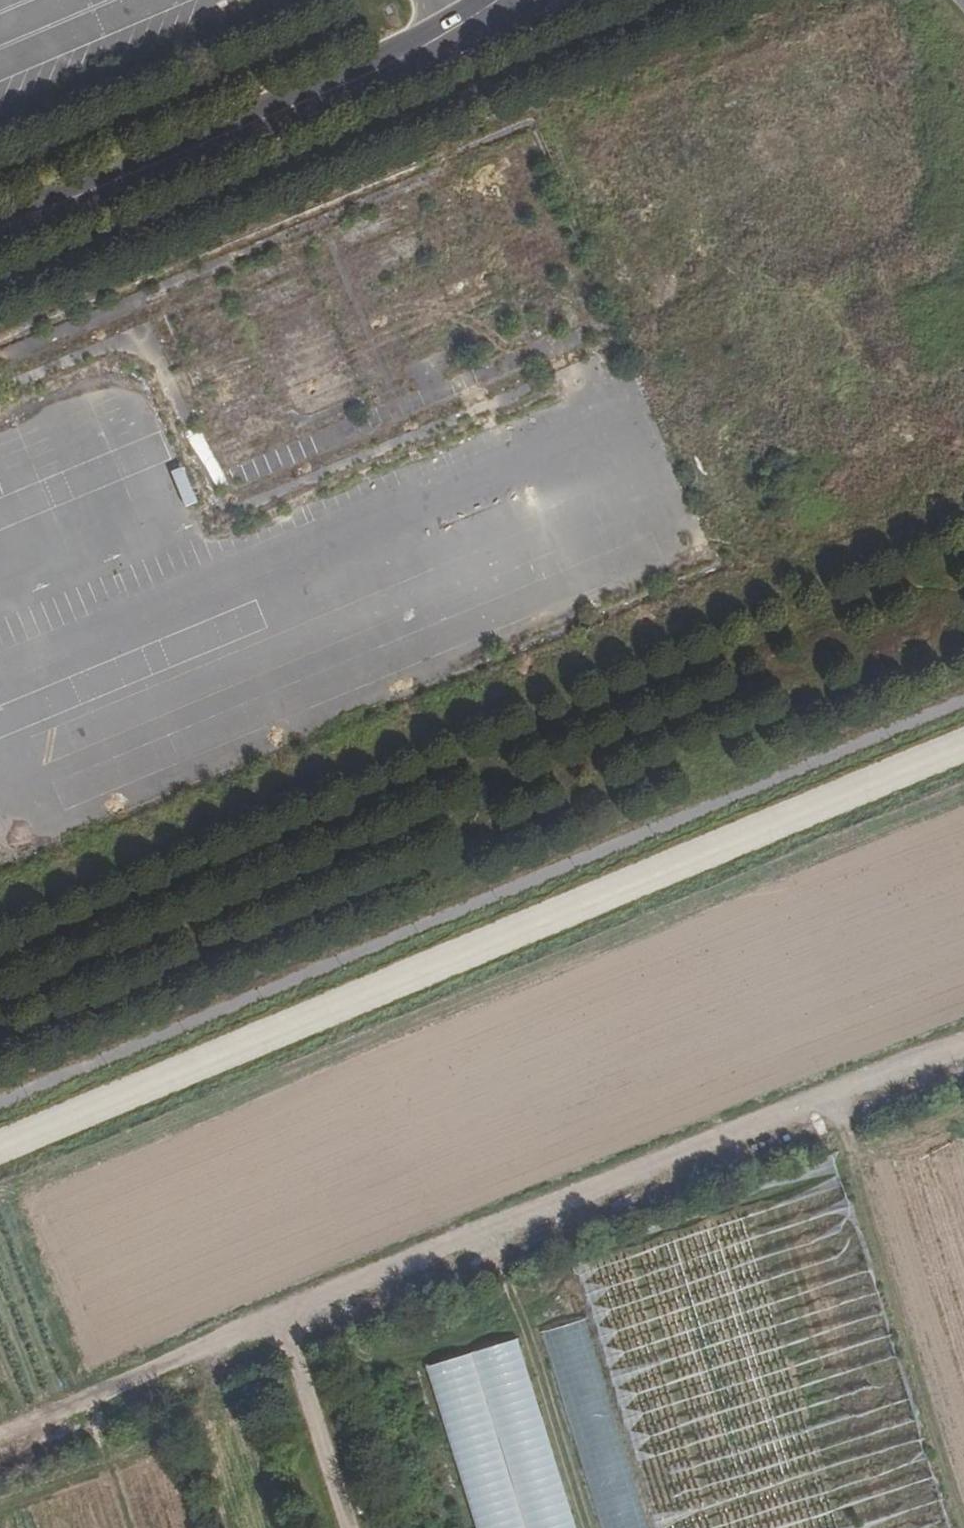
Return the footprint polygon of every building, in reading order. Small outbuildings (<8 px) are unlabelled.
[(835,1160),(572,1267),(654,1527),(946,1527),(835,1160)] [(545,1333),(603,1527),(644,1527),(578,1320),(545,1333)] [(515,1340),(425,1368),(476,1527),(574,1527),(515,1340)]
